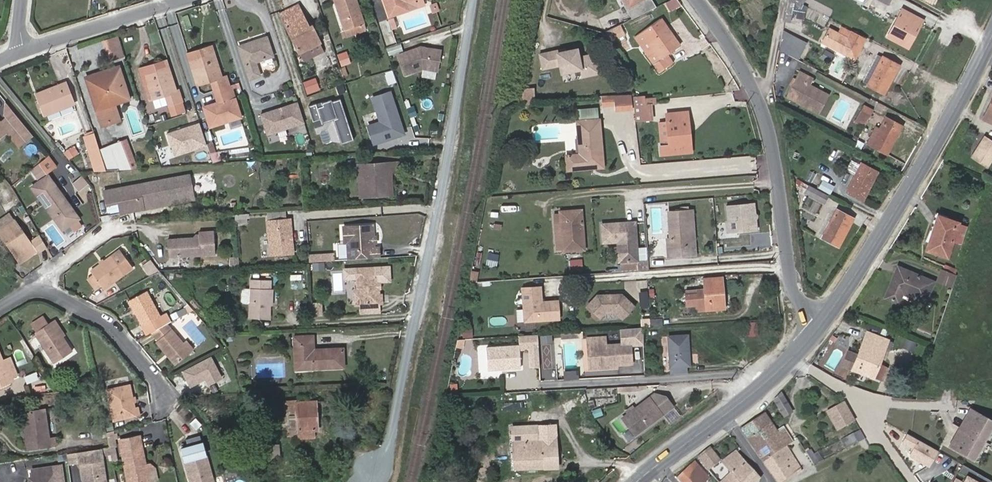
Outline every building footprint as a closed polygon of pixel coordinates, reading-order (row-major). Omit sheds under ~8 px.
[(345,30),(365,23),(357,0),(335,0),(345,30)] [(408,9),(405,0),(406,0),(385,0),(390,15),(408,9)] [(422,0),(406,0),(405,0),(408,9),(424,4),(422,0)] [(671,10),(679,6),(676,0),(671,0),(666,3),(671,10)] [(785,21),(791,22),(795,0),(789,0),(785,21)] [(430,4),(432,13),(439,11),(437,3),(430,4)] [(281,14),(300,52),(320,42),(312,25),(309,26),(298,4),(281,14)] [(848,16),(866,26),(870,18),(852,9),(848,16)] [(903,9),(889,36),(909,47),(921,23),(908,16),(910,12),(903,9)] [(923,19),(910,12),(908,16),(921,23),(923,19)] [(397,25),(394,15),(387,18),(390,28),(397,25)] [(201,34),(211,30),(206,16),(196,20),(201,34)] [(590,30),(584,18),(573,23),(577,33),(583,30),(584,33),(590,30)] [(661,18),(640,33),(658,58),(654,62),(661,71),(674,62),(668,52),(680,44),(661,18)] [(367,29),(365,23),(345,30),(341,31),(344,38),(367,29)] [(605,44),(596,24),(590,26),(599,47),(605,44)] [(822,42),(855,59),(865,39),(842,27),(839,33),(829,28),(822,42)] [(623,35),(619,28),(608,34),(611,41),(623,35)] [(780,50),(799,59),(807,44),(783,31),(780,50)] [(592,35),(590,32),(582,36),(584,42),(591,39),(589,36),(592,35)] [(636,36),(654,62),(658,58),(640,33),(636,36)] [(122,48),(118,36),(106,40),(110,52),(122,48)] [(267,37),(239,46),(250,78),(260,75),(255,60),(273,55),(267,37)] [(387,48),(389,56),(403,51),(401,44),(387,48)] [(190,60),(198,85),(211,80),(218,102),(235,96),(232,86),(229,87),(225,75),(222,76),(212,46),(203,49),(205,55),(190,60)] [(421,47),(398,55),(405,74),(422,68),(437,70),(440,50),(421,47)] [(190,60),(205,55),(203,49),(187,54),(190,60)] [(829,63),(834,55),(825,50),(821,58),(829,63)] [(341,67),(352,63),(347,51),(337,55),(341,67)] [(882,57),(868,84),(885,93),(899,66),(882,57)] [(150,100),(155,98),(146,71),(168,64),(166,60),(140,69),(150,100)] [(177,91),(168,64),(146,71),(155,98),(166,94),(172,114),(185,109),(182,99),(184,99),(181,90),(177,91)] [(87,79),(89,85),(122,75),(120,69),(87,79)] [(788,97),(818,112),(828,95),(808,84),(811,78),(801,73),(788,97)] [(129,99),(122,75),(89,85),(102,126),(111,123),(106,106),(115,103),(129,99)] [(316,77),(303,82),(307,95),(321,91),(316,77)] [(36,93),(45,115),(74,104),(66,82),(36,93)] [(535,89),(525,88),(523,104),(534,105),(535,89)] [(633,96),(617,97),(618,103),(618,107),(634,106),(633,96)] [(652,103),(640,104),(639,96),(633,96),(636,121),(653,120),(652,103)] [(648,98),(639,96),(640,104),(652,103),(655,103),(655,97),(648,98)] [(617,97),(603,98),(603,106),(608,106),(608,103),(618,103),(617,97)] [(373,100),(367,101),(371,126),(378,124),(376,114),(382,113),(380,106),(375,107),(373,100)] [(983,119),(991,123),(991,100),(983,119)] [(7,132),(9,134),(15,129),(25,142),(33,136),(5,102),(3,115),(5,117),(0,121),(0,137),(7,132)] [(121,120),(115,103),(106,106),(111,123),(121,120)] [(299,103),(260,112),(265,135),(304,126),(299,103)] [(874,109),(864,104),(857,117),(867,122),(874,109)] [(407,109),(411,117),(418,114),(413,105),(407,109)] [(689,119),(681,120),(680,112),(667,113),(667,121),(669,146),(691,144),(689,119)] [(864,127),(867,122),(857,117),(855,121),(864,127)] [(886,118),(871,145),(887,153),(901,126),(886,118)] [(600,120),(577,122),(580,154),(567,155),(568,170),(605,167),(600,120)] [(661,146),(669,146),(667,121),(658,122),(661,146)] [(174,155),(206,144),(199,122),(167,133),(174,155)] [(340,131),(343,140),(354,136),(352,127),(340,131)] [(25,142),(15,129),(9,134),(19,147),(25,142)] [(100,151),(95,134),(87,137),(97,170),(106,170),(100,151)] [(858,144),(864,147),(869,137),(863,134),(858,144)] [(991,163),(991,138),(982,134),(971,158),(990,166),(991,163)] [(131,157),(124,141),(120,143),(127,159),(131,157)] [(216,151),(212,141),(207,143),(210,153),(216,151)] [(127,159),(120,143),(100,151),(106,170),(119,169),(117,163),(127,159)] [(67,154),(71,159),(76,154),(72,150),(67,154)] [(222,160),(218,150),(216,151),(210,153),(213,163),(222,160)] [(48,156),(39,163),(48,173),(56,166),(48,156)] [(136,168),(131,157),(127,159),(117,163),(119,169),(136,168)] [(398,161),(364,164),(366,196),(393,194),(391,170),(399,170),(398,161)] [(861,163),(847,191),(863,199),(877,171),(861,163)] [(364,164),(358,164),(360,196),(366,196),(364,164)] [(804,179),(831,193),(835,185),(809,171),(804,179)] [(218,184),(218,172),(192,174),(194,185),(218,184)] [(120,213),(164,204),(163,201),(195,195),(194,185),(192,174),(105,191),(107,204),(118,203),(120,213)] [(31,187),(63,230),(70,225),(78,219),(80,218),(48,175),(31,187)] [(72,184),(79,192),(89,184),(82,176),(72,184)] [(805,192),(824,202),(828,195),(809,185),(805,192)] [(195,199),(195,195),(163,201),(164,204),(195,199)] [(724,203),(727,232),(759,229),(756,200),(724,203)] [(837,209),(823,237),(838,245),(853,217),(837,209)] [(267,220),(283,219),(283,210),(266,211),(267,220)] [(562,236),(563,250),(585,248),(582,210),(560,211),(560,216),(556,216),(557,236),(562,236)] [(671,239),(667,239),(669,256),(691,255),(689,210),(669,211),(671,239)] [(234,221),(246,221),(245,212),(234,213),(234,221)] [(927,250),(948,257),(953,240),(958,224),(959,222),(938,215),(927,250)] [(78,219),(70,225),(74,231),(83,225),(78,219)] [(288,219),(283,219),(267,220),(269,254),(290,252),(288,219)] [(39,253),(47,247),(41,236),(31,242),(17,220),(0,232),(0,234),(20,263),(38,251),(39,253)] [(602,245),(617,244),(619,263),(637,261),(633,224),(624,225),(624,227),(619,228),(619,225),(601,227),(602,245)] [(958,224),(953,240),(962,243),(967,227),(958,224)] [(377,251),(372,251),(371,245),(371,240),(371,227),(342,228),(343,244),(346,244),(347,261),(378,260),(377,251)] [(198,237),(194,237),(167,238),(167,256),(214,254),(213,231),(198,232),(198,235),(198,237)] [(55,260),(64,253),(62,251),(53,257),(55,260)] [(308,252),(308,261),(333,261),(333,252),(308,252)] [(489,252),(486,265),(496,268),(500,255),(489,252)] [(125,274),(112,256),(92,271),(94,274),(88,279),(96,290),(102,285),(105,288),(125,274)] [(152,258),(141,264),(146,276),(158,271),(152,258)] [(229,266),(237,266),(236,258),(229,258),(229,266)] [(638,272),(637,265),(620,266),(620,273),(638,272)] [(957,269),(946,265),(944,270),(955,274),(957,269)] [(926,302),(934,281),(898,267),(886,297),(899,302),(903,293),(926,302)] [(375,288),(375,283),(377,283),(376,268),(355,268),(356,290),(353,290),(354,304),(380,303),(380,294),(378,294),(378,288),(375,288)] [(477,282),(479,271),(471,269),(470,280),(477,282)] [(938,280),(953,286),(957,275),(955,274),(944,270),(943,269),(938,280)] [(722,277),(704,279),(705,289),(686,291),(687,304),(700,303),(700,309),(725,308),(722,277)] [(626,280),(628,293),(649,291),(647,278),(626,280)] [(141,280),(118,292),(124,304),(129,301),(143,325),(160,316),(141,280)] [(250,301),(250,318),(269,318),(269,280),(250,280),(250,288),(250,301)] [(517,321),(561,320),(560,298),(543,299),(543,284),(521,285),(522,308),(517,308),(517,321)] [(586,305),(600,319),(610,308),(622,319),(636,304),(619,289),(612,296),(603,287),(586,305)] [(250,301),(250,288),(241,288),(242,301),(250,301)] [(321,316),(320,305),(308,306),(309,316),(321,316)] [(650,326),(663,325),(662,317),(649,318),(650,326)] [(37,336),(55,362),(72,351),(63,336),(53,321),(49,324),(44,318),(33,325),(37,332),(31,336),(33,339),(37,336)] [(55,320),(53,321),(63,336),(65,335),(55,320)] [(756,321),(747,321),(747,335),(757,334),(756,321)] [(187,340),(184,343),(167,324),(152,332),(159,340),(157,343),(175,364),(190,351),(192,353),(195,351),(193,348),(194,348),(187,340)] [(462,337),(473,337),(473,326),(462,326),(462,337)] [(878,364),(888,340),(868,332),(853,368),(873,377),(878,364)] [(687,335),(667,336),(670,372),(686,372),(686,365),(690,365),(687,335)] [(313,336),(294,336),(296,369),(344,366),(343,348),(314,349),(313,336)] [(614,364),(629,362),(628,343),(604,344),(603,336),(585,337),(586,346),(591,346),(592,365),(605,364),(607,363),(612,363),(613,363),(614,364)] [(905,345),(915,348),(918,340),(908,337),(905,345)] [(485,347),(486,369),(518,367),(517,345),(485,347)] [(587,367),(615,366),(614,364),(613,363),(612,363),(607,363),(605,364),(592,365),(591,346),(586,346),(587,367)] [(9,376),(10,380),(18,377),(11,360),(4,362),(0,353),(0,380),(9,376)] [(206,383),(220,379),(214,357),(182,366),(188,386),(205,381),(206,383)] [(878,364),(873,377),(881,380),(886,367),(878,364)] [(564,379),(579,379),(579,369),(563,370),(564,379)] [(10,380),(9,376),(0,380),(0,386),(11,382),(10,380)] [(223,380),(215,382),(217,392),(221,391),(221,388),(224,388),(223,380)] [(449,383),(450,392),(458,391),(457,383),(449,383)] [(130,385),(108,390),(114,420),(140,415),(138,407),(135,407),(130,385)] [(783,416),(788,413),(787,411),(790,409),(781,394),(774,402),(783,416)] [(623,417),(635,433),(663,413),(650,397),(623,417)] [(285,410),(290,410),(291,435),(300,435),(300,437),(313,436),(313,429),(317,429),(316,400),(296,401),(296,400),(285,400),(285,410)] [(826,410),(836,430),(856,421),(846,400),(826,410)] [(595,417),(603,415),(601,407),(593,409),(595,417)] [(28,412),(31,430),(26,430),(29,448),(58,443),(56,436),(50,436),(46,409),(28,412)] [(991,431),(991,423),(973,412),(950,449),(972,463),(991,431)] [(786,447),(778,434),(764,413),(742,429),(764,462),(786,447)] [(108,436),(107,431),(105,422),(91,425),(94,439),(108,436)] [(513,426),(515,469),(558,467),(555,425),(513,426)] [(108,436),(109,443),(115,442),(116,442),(114,430),(107,431),(108,436)] [(785,430),(778,434),(786,447),(793,442),(785,430)] [(846,437),(851,446),(865,439),(860,430),(846,437)] [(120,440),(128,481),(143,481),(149,481),(149,480),(157,478),(155,467),(149,468),(146,469),(145,465),(140,436),(120,440)] [(118,460),(115,442),(109,443),(110,447),(113,461),(118,460)] [(193,481),(212,481),(200,444),(183,449),(193,481)] [(280,457),(280,444),(261,444),(261,458),(263,458),(278,457),(280,457)] [(801,468),(786,447),(764,462),(779,481),(782,481),(801,468)] [(79,462),(103,459),(101,448),(78,451),(79,462)] [(709,470),(720,461),(711,449),(710,449),(698,458),(709,470)] [(814,465),(819,462),(811,450),(806,452),(814,465)] [(737,453),(728,459),(724,462),(732,472),(741,481),(758,481),(760,480),(737,453)] [(278,457),(263,458),(263,466),(279,465),(278,457)] [(711,479),(694,461),(677,478),(680,481),(708,481),(711,479)] [(33,476),(34,481),(65,481),(63,466),(32,470),(33,476)] [(963,468),(958,475),(967,480),(965,481),(986,481),(963,468)] [(732,472),(721,481),(741,481),(732,472)]
